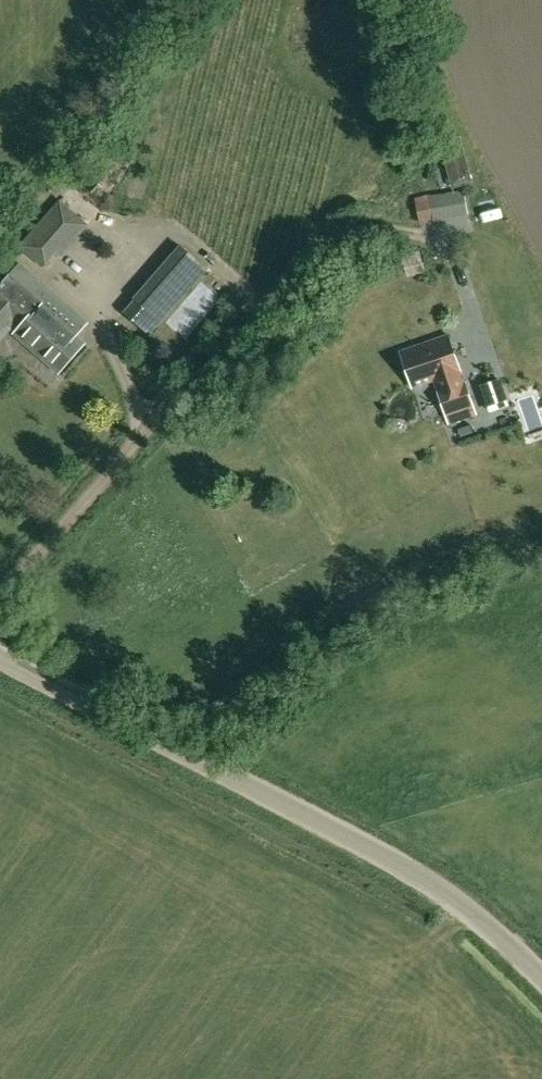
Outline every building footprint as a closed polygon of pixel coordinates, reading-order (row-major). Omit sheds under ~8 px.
[(95,180),(88,188),(96,195),(103,187),(95,180)] [(466,188),(370,205),(374,222),(406,216),(407,226),(469,214),(466,188)] [(15,252),(43,276),(88,224),(61,200),(15,252)] [(408,277),(426,271),(420,250),(403,255),(408,277)] [(149,306),(171,325),(219,270),(197,251),(149,306)] [(19,322),(48,290),(19,264),(0,286),(0,332),(13,317),(19,322)] [(54,365),(60,370),(83,344),(74,336),(86,323),(48,290),(19,322),(22,325),(16,331),(40,352),(40,353),(40,356),(51,365),(54,365)] [(462,371),(449,335),(402,351),(414,387),(435,380),(450,424),(477,414),(466,383),(465,383),(461,371),(462,371)] [(482,385),(491,412),(509,406),(500,380),(482,385)]
